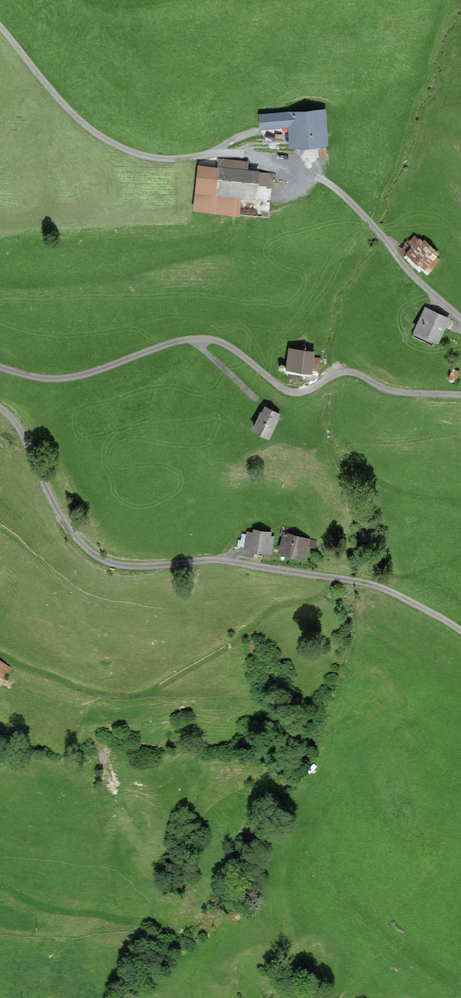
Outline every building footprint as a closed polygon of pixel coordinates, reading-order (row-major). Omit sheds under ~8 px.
[(322,113),(263,117),(264,127),(291,125),(292,144),(324,142),(322,113)] [(212,168),(190,165),(184,212),(233,218),(235,200),(264,203),(268,178),(243,175),(244,164),(212,161),(212,168)] [(418,239),(404,255),(428,275),(442,259),(418,239)] [(447,320),(427,310),(416,331),(437,341),(447,320)] [(315,352),(288,349),(285,370),(312,374),(315,352)] [(266,407),(251,433),(267,441),(281,415),(266,407)] [(274,533),(249,528),(244,550),(269,555),(274,533)] [(309,539),(284,533),(279,554),(304,561),(309,539)] [(0,665),(0,684),(2,685),(11,671),(0,665)]
